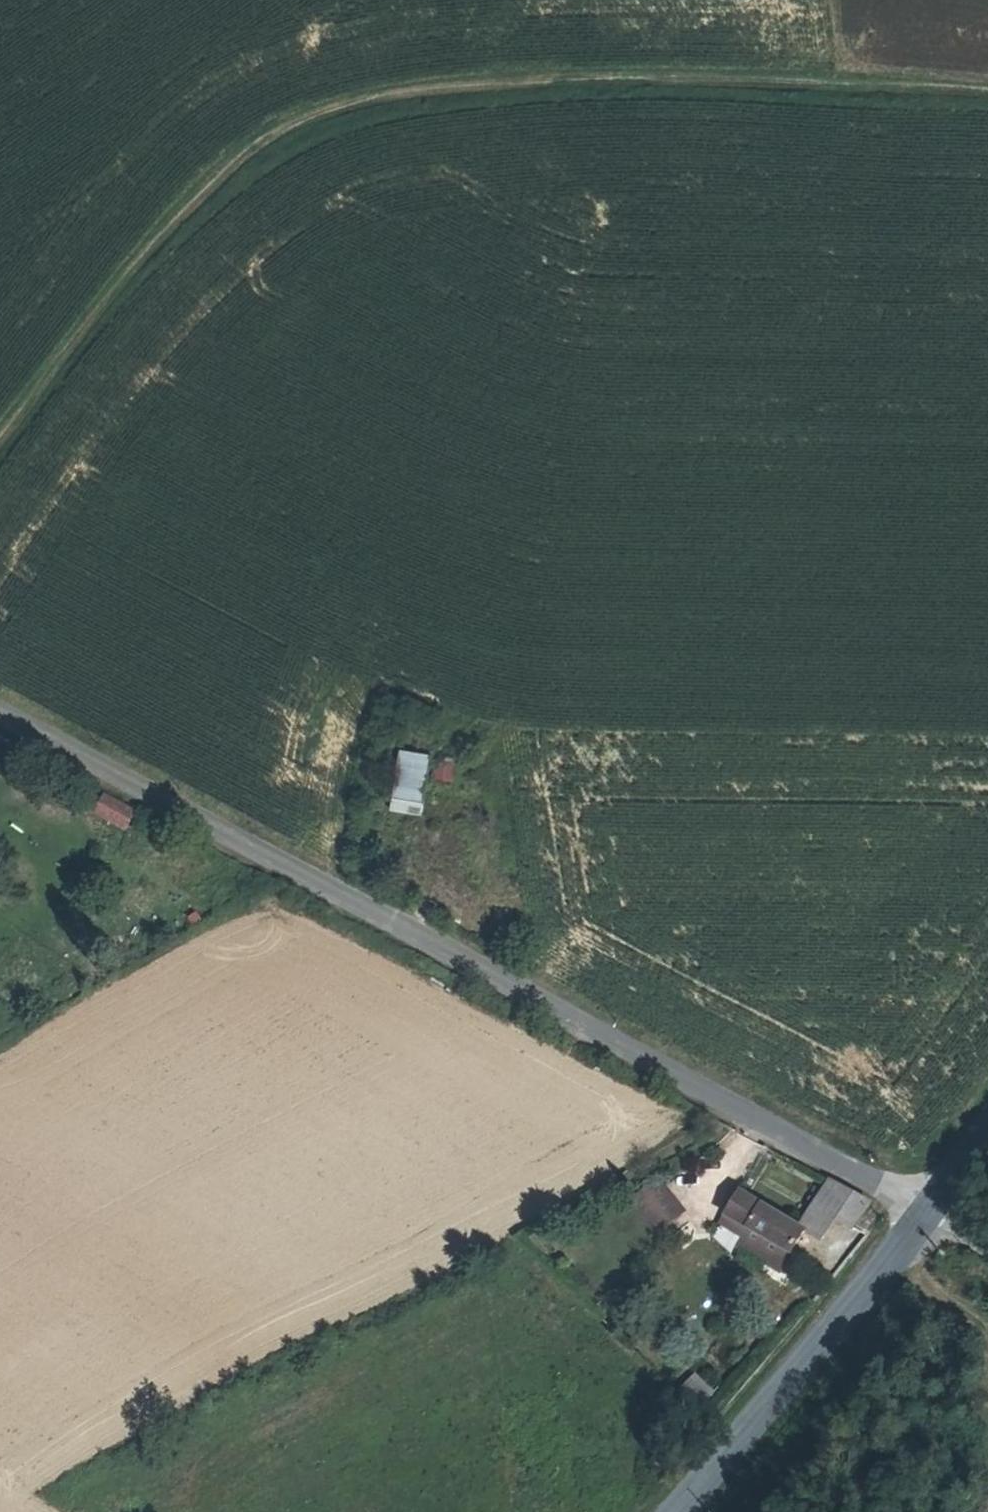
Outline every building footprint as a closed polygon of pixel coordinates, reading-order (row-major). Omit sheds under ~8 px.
[(398,747),(387,808),(418,814),(429,753),(398,747)] [(453,780),(452,755),(434,755),(434,780),(453,780)] [(88,815),(123,830),(133,807),(98,792),(88,815)] [(871,1207),(829,1184),(813,1212),(837,1226),(849,1233),(871,1207)] [(675,1213),(654,1185),(630,1203),(651,1231),(675,1213)] [(795,1256),(808,1234),(801,1231),(742,1195),(728,1217),(795,1256)] [(825,1246),(837,1226),(813,1212),(801,1231),(808,1234),(825,1246)] [(676,1392),(699,1408),(713,1388),(689,1372),(676,1392)]
